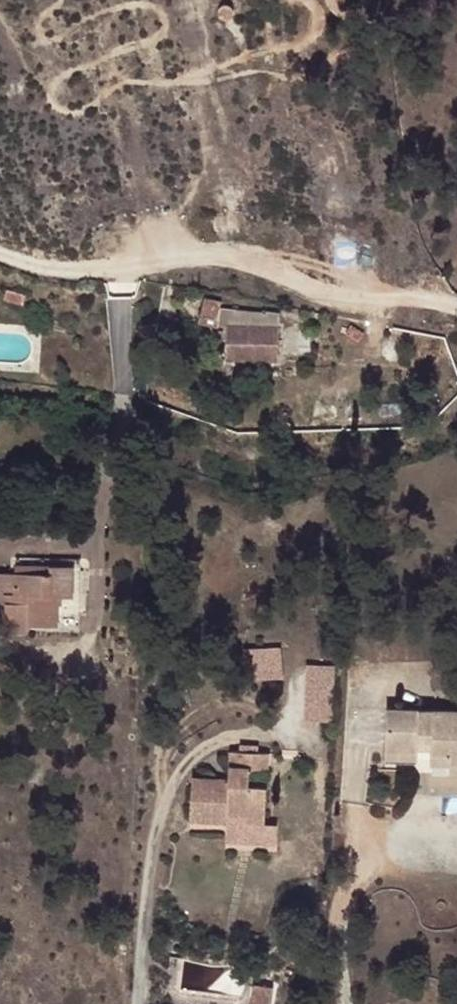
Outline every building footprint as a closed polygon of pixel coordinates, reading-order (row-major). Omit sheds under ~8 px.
[(226,2),(226,7),(229,12),(232,13),(236,14),(240,13),(243,8),(243,2),(242,0),(228,0),(226,2)] [(201,312),(221,318),(227,305),(228,299),(208,291),(201,312)] [(231,322),(231,324),(264,332),(269,315),(227,305),(221,318),(219,320),(231,322)] [(272,361),(283,319),(269,315),(264,332),(231,324),(224,348),(272,361)] [(17,545),(17,556),(52,559),(52,547),(17,545)] [(17,556),(0,555),(0,587),(5,588),(4,626),(26,627),(27,618),(59,620),(60,583),(73,583),(76,548),(52,547),(52,559),(17,556)] [(252,645),(253,678),(286,676),(284,643),(252,645)] [(307,662),(306,718),(334,718),(334,662),(307,662)] [(387,713),(386,754),(418,756),(419,744),(428,743),(427,759),(444,761),(444,768),(456,768),(456,715),(387,713)] [(271,758),(235,756),(233,783),(196,780),(194,825),(233,827),(233,817),(248,817),(247,827),(269,830),(270,791),(253,789),(254,773),(270,772),(271,758)] [(249,1003),(271,1003),(273,987),(252,985),(249,1003)]
